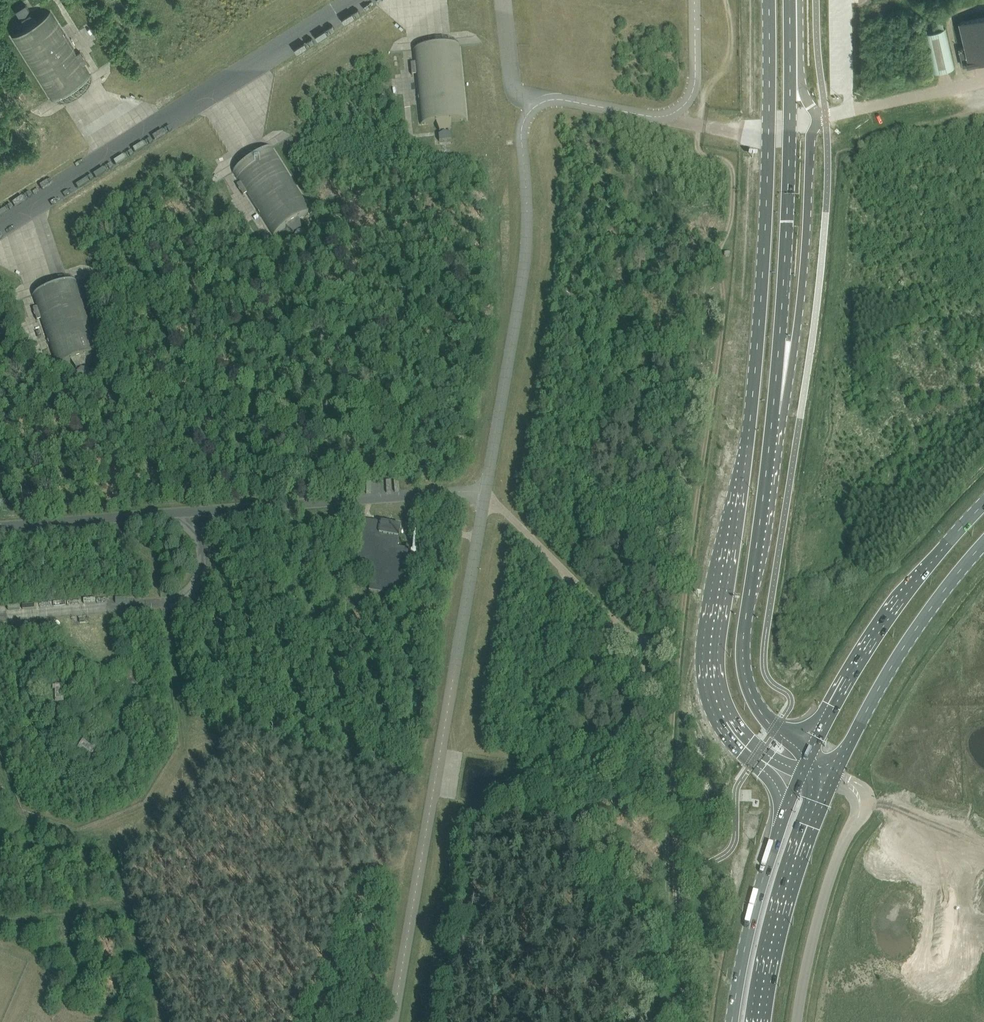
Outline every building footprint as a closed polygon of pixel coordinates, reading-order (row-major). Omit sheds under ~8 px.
[(24,27),(11,35),(51,99),(90,75),(83,63),(87,61),(80,51),(77,53),(50,11),(37,19),(33,15),(26,4),(16,10),(23,22),(24,27)] [(946,28),(943,28),(941,16),(935,17),(938,30),(922,33),(931,72),(954,67),(946,28)] [(963,65),(973,63),(973,62),(969,63),(967,64),(966,62),(972,60),(983,58),(983,16),(959,22),(965,47),(959,48),(963,65)] [(459,45),(413,49),(414,63),(410,63),(412,75),(415,75),(420,125),(421,124),(436,123),(438,128),(439,141),(451,140),(450,127),(451,121),(466,120),(459,45)] [(299,219),(312,211),(272,147),(233,171),(240,183),(236,185),(243,195),(246,193),(273,236),(286,227),(290,231),(297,242),(307,236),(300,224),(299,219)] [(253,239),(257,245),(263,242),(259,236),(253,239)] [(71,361),(74,366),(78,379),(90,375),(86,362),(85,357),(100,352),(76,280),(32,295),(36,307),(33,309),(37,320),(40,319),(56,366),(71,361)] [(363,520),(355,567),(372,570),(369,591),(400,596),(408,549),(397,547),(401,526),(363,520)] [(215,595),(208,590),(205,594),(211,600),(215,595)] [(201,598),(197,603),(204,609),(208,605),(201,598)] [(89,624),(88,615),(72,617),(73,625),(89,624)] [(39,628),(38,619),(22,620),(23,629),(39,628)] [(62,697),(61,695),(61,685),(53,685),(53,690),(55,690),(55,701),(64,701),(64,697),(62,697)] [(97,747),(94,745),(92,747),(83,740),(78,747),(81,750),(83,748),(92,755),(97,747)]
